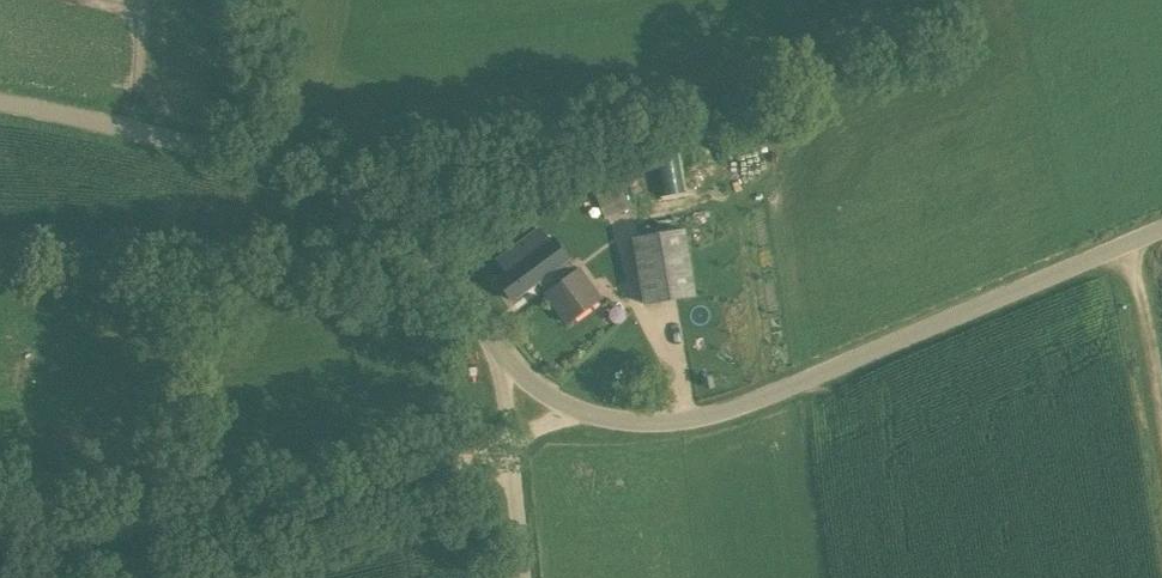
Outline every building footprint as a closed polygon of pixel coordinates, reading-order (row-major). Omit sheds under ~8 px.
[(659,193),(683,188),(677,150),(652,155),(659,193)] [(632,236),(643,304),(696,296),(685,228),(632,236)] [(557,264),(537,236),(521,247),(527,257),(496,278),(512,301),(539,283),(546,292),(545,293),(567,323),(601,297),(579,268),(576,270),(567,257),(557,264)]
